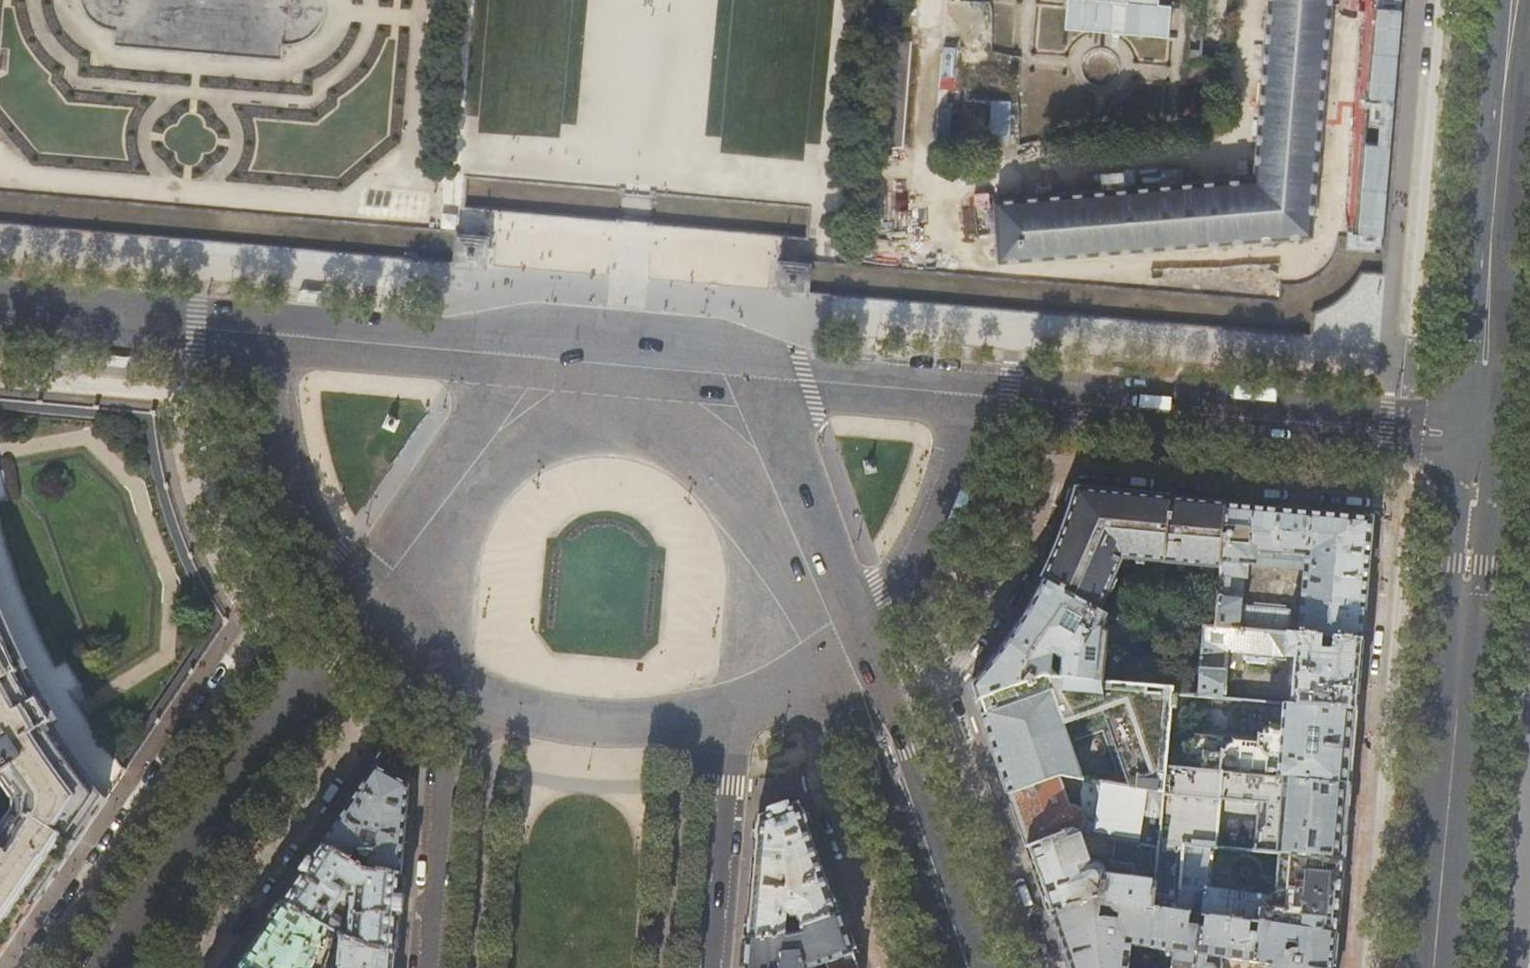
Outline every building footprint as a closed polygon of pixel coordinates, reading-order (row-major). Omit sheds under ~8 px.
[(1002,263),(1311,233),(1331,0),(1268,0),(1256,172),(995,200),(1002,263)] [(1381,253),(1399,0),(1371,0),(1361,143),(1356,143),(1348,250),(1381,253)] [(453,266),(486,268),(489,235),(482,235),(457,233),(454,259),(453,266)] [(792,294),(808,296),(808,293),(809,290),(811,263),(783,260),(778,260),(775,293),(792,294)] [(1221,567),(1226,504),(1196,502),(1077,491),(1076,497),(1066,526),(1063,536),(1056,554),(1043,581),(1097,611),(1123,559),(1221,567)] [(1273,509),(1226,504),(1221,567),(1216,626),(1287,633),(1290,609),(1241,605),(1243,579),(1246,579),(1248,565),(1304,569),(1299,634),(1322,636),(1333,637),(1362,640),(1368,575),(1372,518),(1273,509)] [(1062,658),(1060,679),(1123,684),(1126,651),(1106,640),(1106,633),(1100,630),(1107,616),(1097,611),(1043,581),(1035,596),(1024,616),(1023,615),(1008,637),(1004,643),(986,667),(986,668),(970,686),(976,702),(1042,677),(1050,678),(1053,653),(1062,658)] [(61,741),(50,724),(55,721),(42,698),(23,664),(12,639),(0,610),(0,783),(13,801),(11,811),(0,828),(0,955),(49,883),(105,800),(90,781),(76,762),(61,741)] [(1286,655),(1295,656),(1291,704),(1356,710),(1359,675),(1362,640),(1333,637),(1331,650),(1321,649),(1322,636),(1299,634),(1287,633),(1216,626),(1204,626),(1198,695),(1226,698),(1228,671),(1232,671),(1232,667),(1234,667),(1240,661),(1265,663),(1267,662),(1274,661),(1276,659),(1276,658),(1286,659),(1286,655)] [(1060,679),(1050,678),(1042,677),(976,702),(982,720),(1000,770),(1008,794),(1062,776),(1083,779),(1070,740),(1105,742),(1111,749),(1117,750),(1116,758),(1115,758),(1113,783),(1164,792),(1166,768),(1168,746),(1173,689),(1123,684),(1060,679)] [(1353,748),(1356,710),(1291,704),(1280,703),(1279,722),(1258,720),(1258,724),(1242,723),(1240,736),(1194,733),(1194,737),(1191,737),(1190,738),(1188,741),(1184,741),(1184,747),(1168,746),(1166,768),(1350,783),(1353,748)] [(411,767),(379,749),(335,814),(341,818),(345,812),(376,766),(389,773),(409,785),(411,767)] [(405,832),(409,785),(389,773),(376,766),(345,812),(341,818),(322,847),(367,870),(401,874),(405,832)] [(1350,783),(1166,768),(1164,792),(1159,846),(1154,908),(1178,911),(1184,845),(1214,848),(1216,848),(1221,799),(1260,802),(1256,851),(1281,854),(1343,859),(1346,829),(1350,783)] [(1159,846),(1164,792),(1113,783),(1083,779),(1062,776),(1008,794),(1012,804),(1021,832),(1027,848),(1073,833),(1159,846)] [(820,858),(800,802),(758,817),(754,873),(748,939),(774,935),(786,931),(787,921),(798,917),(801,926),(839,913),(820,858)] [(1154,908),(1159,846),(1073,833),(1027,848),(1038,880),(1050,912),(1097,900),(1154,908)] [(1178,911),(1337,934),(1340,897),(1343,859),(1281,854),(1277,892),(1270,898),(1211,889),(1214,848),(1184,845),(1178,911)] [(322,847),(304,872),(283,903),(326,926),(335,931),(366,946),(394,953),(399,897),(401,874),(367,870),(322,847)] [(1178,911),(1154,908),(1097,900),(1050,912),(1058,937),(1069,967),(1128,967),(1132,945),(1174,950),(1171,967),(1220,967),(1221,957),(1271,964),(1270,967),(1334,967),(1334,963),(1337,934),(1178,911)] [(309,967),(312,966),(326,926),(283,903),(262,935),(239,967),(309,967)] [(801,926),(786,931),(774,935),(748,939),(746,960),(746,967),(811,967),(821,965),(822,967),(859,967),(849,942),(839,913),(801,926)] [(394,953),(366,946),(335,931),(329,947),(340,949),(339,967),(393,967),(394,953)]
